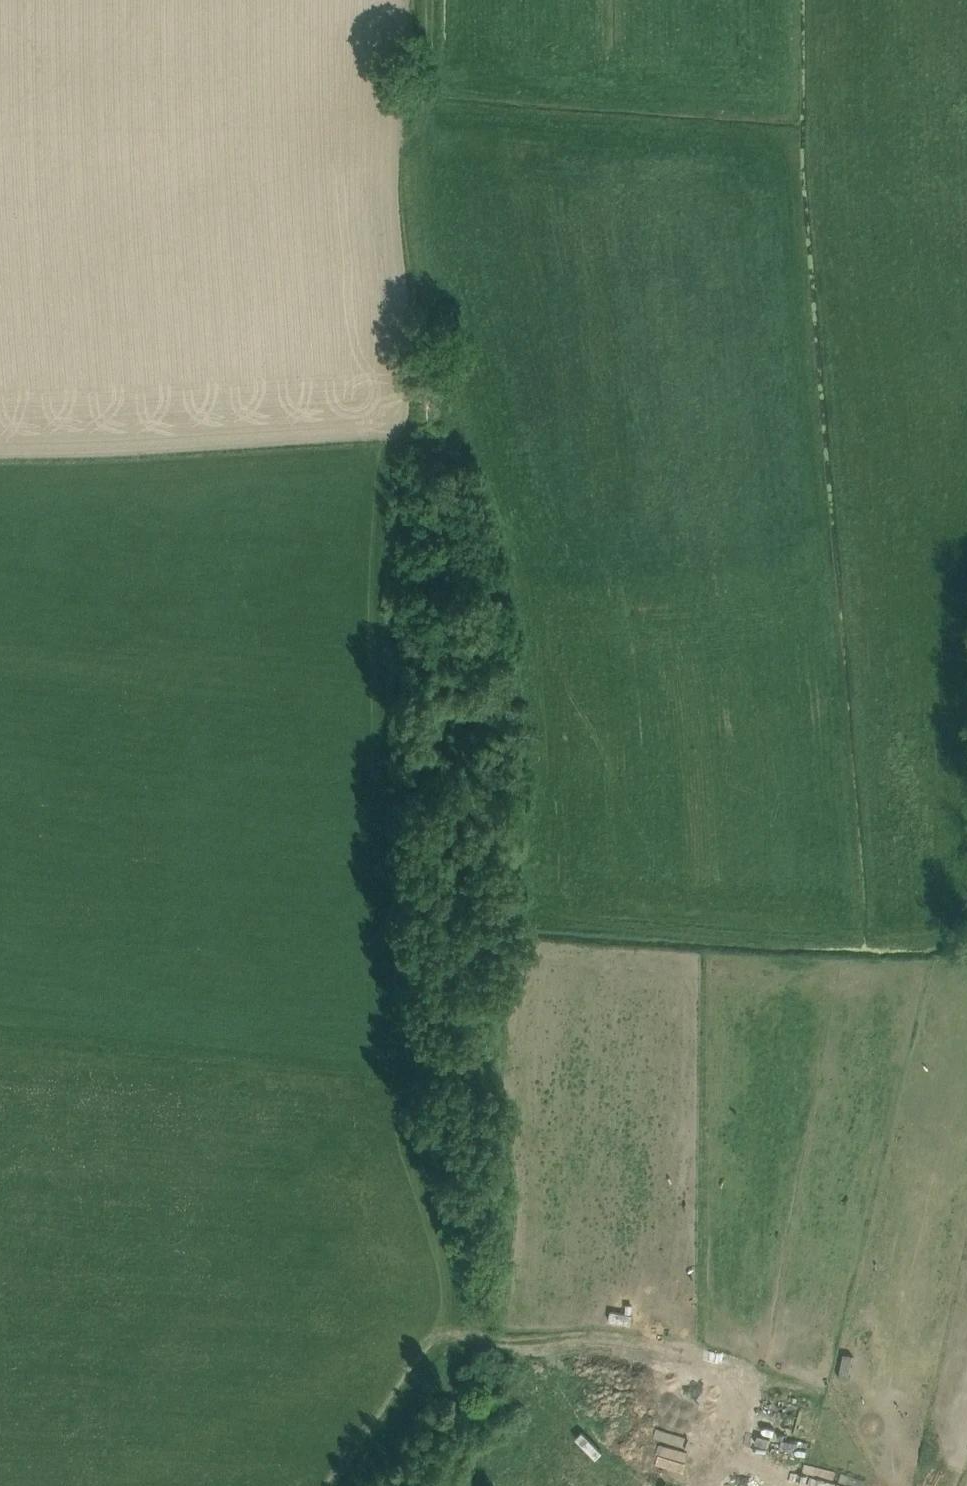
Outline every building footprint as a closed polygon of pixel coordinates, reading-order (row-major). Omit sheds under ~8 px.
[(570,1457),(568,1466),(599,1472),(601,1463),(570,1457)]
